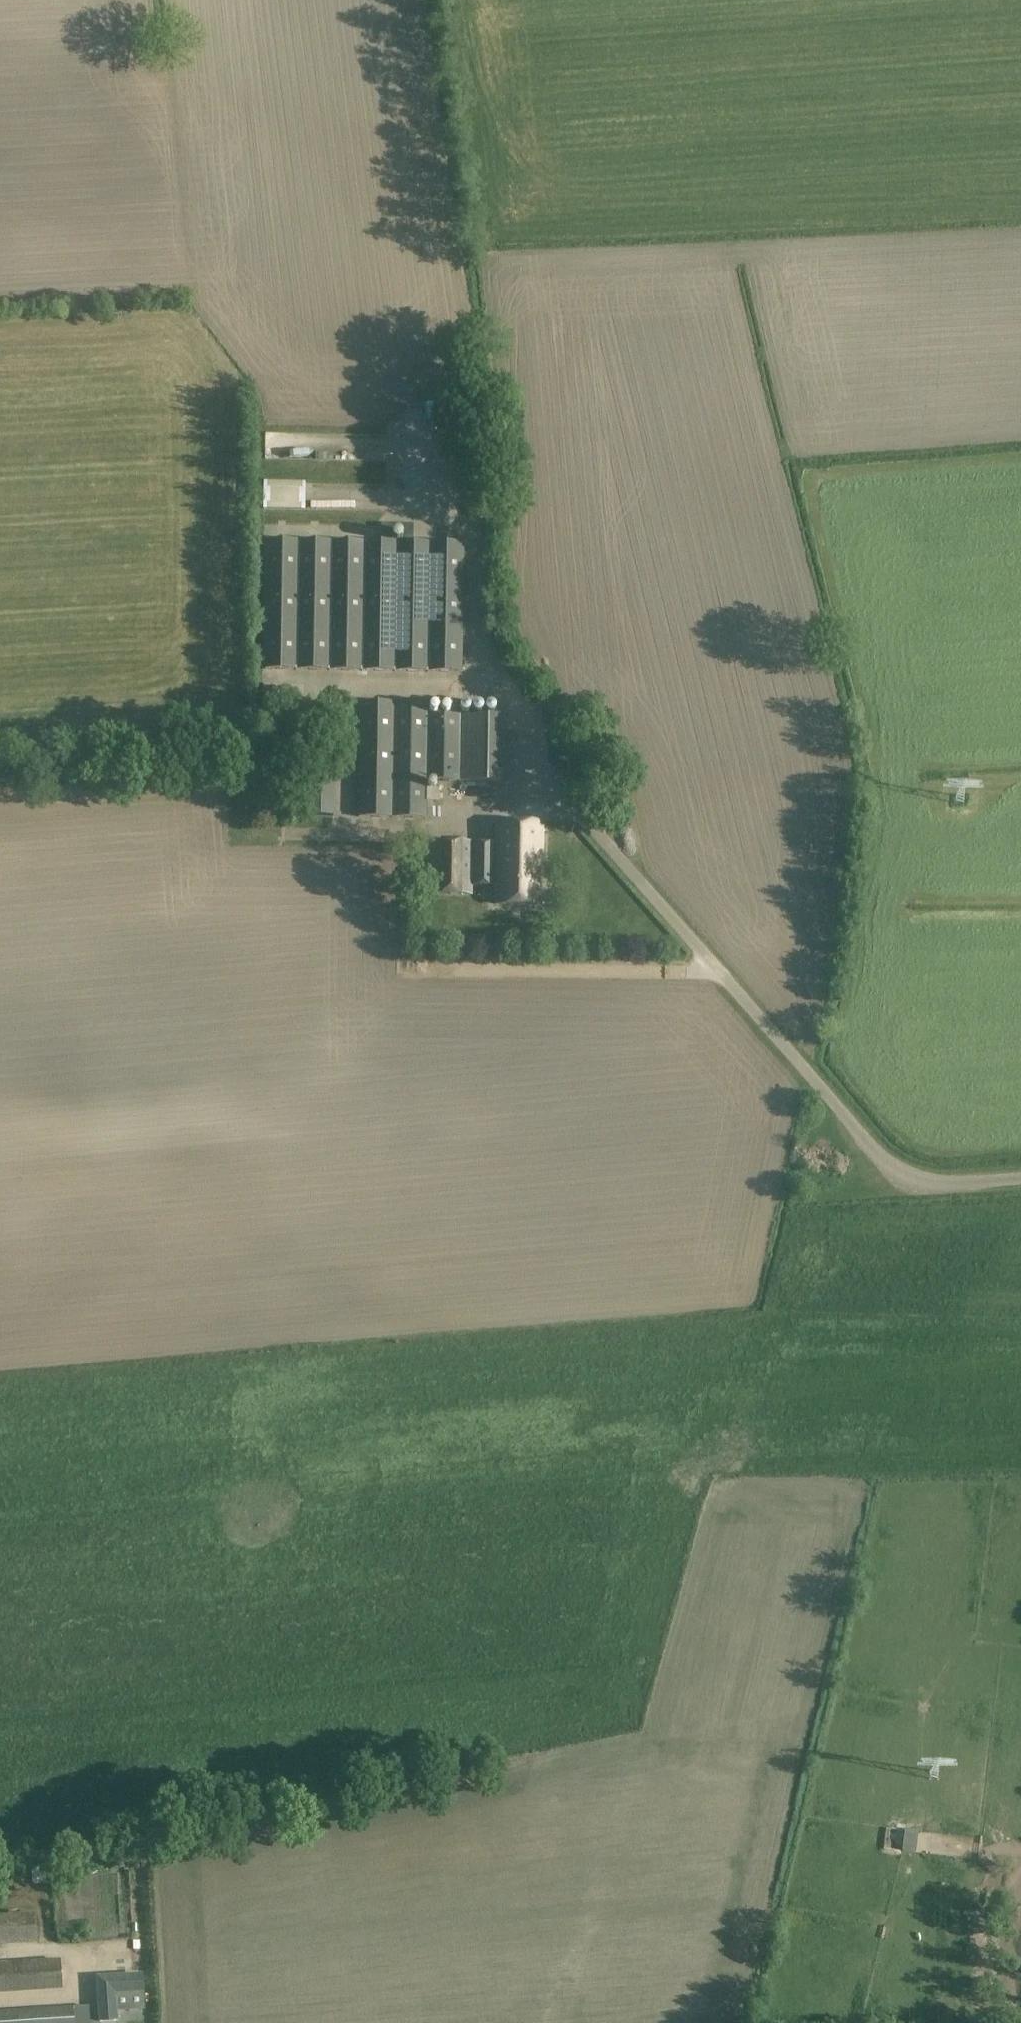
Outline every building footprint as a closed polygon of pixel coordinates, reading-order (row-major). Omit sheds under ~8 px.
[(462,543),(264,543),(264,670),(462,670),(462,543)] [(428,781),(456,782),(458,717),(429,717),(430,703),(361,701),(358,818),(391,818),(427,819),(428,781)] [(497,824),(495,903),(541,905),(543,825),(497,824)] [(430,894),(459,895),(474,895),(473,842),(431,843),(430,894)] [(0,1914),(0,1944),(37,1941),(35,1911),(0,1914)] [(0,1962),(0,1992),(62,1987),(61,1958),(0,1962)] [(115,1969),(141,1967),(140,1958),(115,1960),(115,1969)] [(142,1975),(97,1977),(99,2020),(117,2019),(117,2011),(116,1992),(143,1991),(142,1975)] [(74,2006),(0,2010),(0,2022),(75,2022),(74,2006)]
